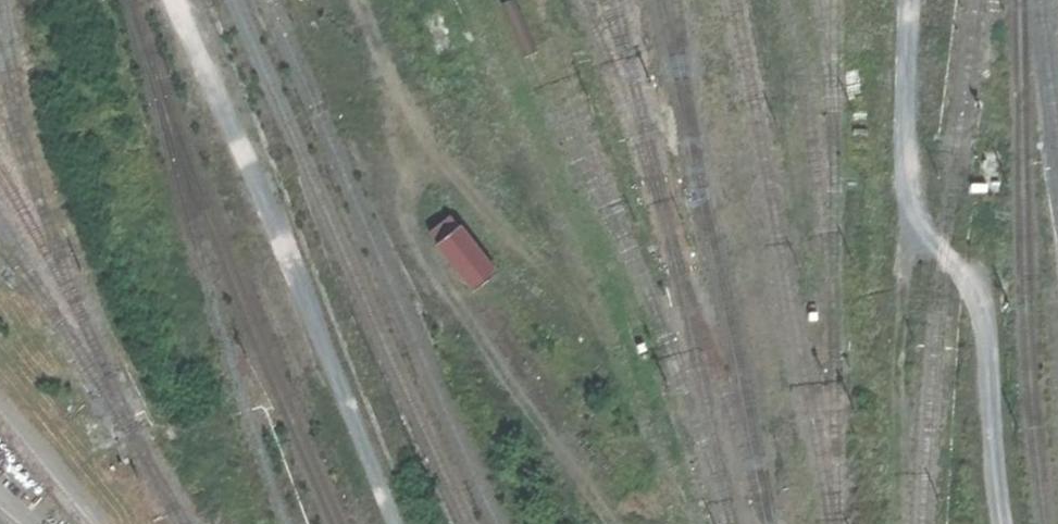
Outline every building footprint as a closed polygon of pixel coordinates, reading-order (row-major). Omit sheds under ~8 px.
[(436,244),(469,288),(495,268),(461,225),(436,244)]
